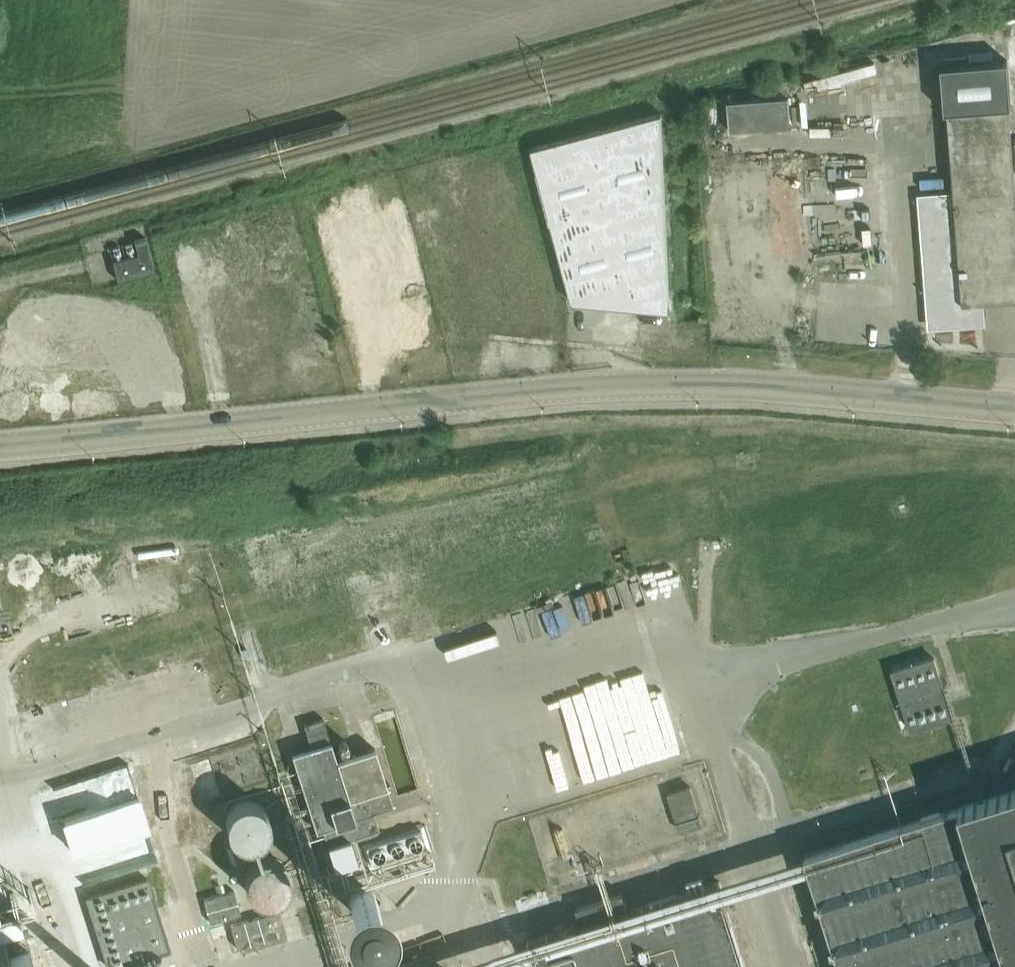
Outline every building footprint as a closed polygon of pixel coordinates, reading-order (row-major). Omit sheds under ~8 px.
[(1007,60),(940,65),(944,111),(946,110),(954,213),(948,213),(948,207),(921,208),(922,225),(923,225),(928,289),(935,289),(936,304),(933,304),(935,325),(939,324),(939,323),(978,320),(977,302),(1014,299),(1014,189),(1008,105),(1011,105),(1007,60)] [(789,128),(787,98),(727,103),(729,132),(789,128)] [(659,112),(530,146),(532,154),(570,299),(572,299),(572,300),(670,310),(659,112)] [(146,237),(134,240),(138,254),(112,260),(117,280),(154,270),(146,237)] [(114,385),(91,390),(94,401),(116,396),(114,385)] [(933,656),(892,669),(910,729),(952,716),(933,656)] [(128,684),(147,679),(144,670),(125,675),(128,684)] [(322,827),(335,867),(357,860),(350,837),(379,828),(373,811),(393,805),(375,747),(336,760),(323,717),(304,724),(311,747),(292,753),(316,830),(322,827)] [(690,785),(668,792),(679,829),(701,823),(690,785)] [(840,966),(1014,966),(1014,788),(804,853),(840,966)] [(243,793),(238,833),(284,838),(289,799),(243,793)] [(306,881),(287,855),(261,874),(281,900),(306,881)] [(147,878),(87,897),(109,966),(170,948),(147,878)] [(536,966),(746,966),(719,880),(627,909),(622,892),(576,907),(581,922),(569,927),(528,940),(536,966)] [(360,902),(381,911),(389,892),(369,883),(360,902)] [(17,911),(0,916),(0,966),(35,966),(17,911)] [(60,940),(36,947),(42,966),(68,966),(60,940)]
